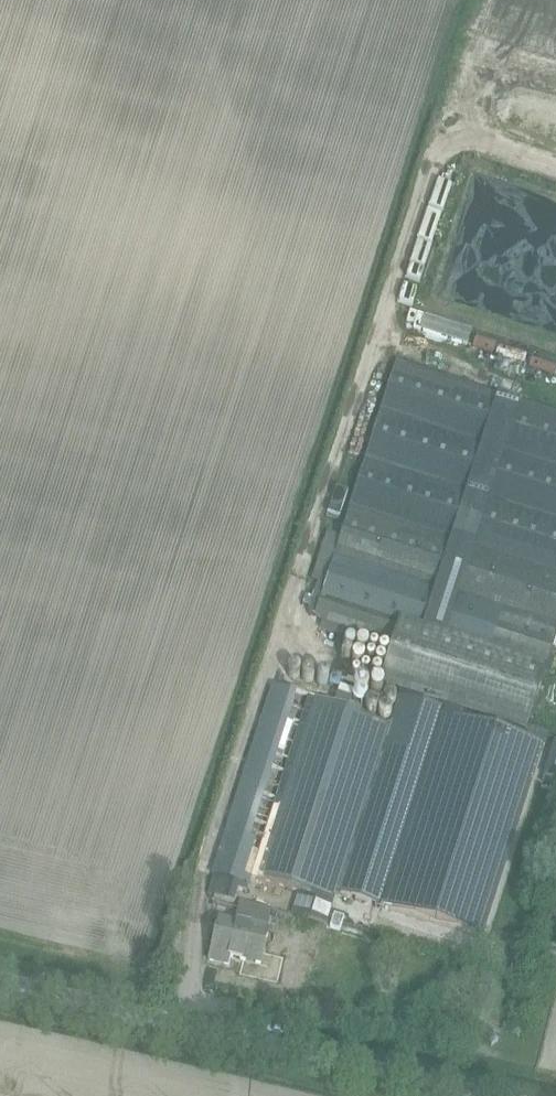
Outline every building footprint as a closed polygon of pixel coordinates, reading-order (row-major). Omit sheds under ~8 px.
[(518,335),(515,345),(543,351),(545,342),(518,335)] [(212,874),(249,885),(251,877),(307,895),(333,903),(334,902),(331,901),(334,892),(481,939),(546,735),(527,729),(555,637),(555,415),(430,374),(395,363),(350,507),(335,554),(320,601),(398,626),(381,682),(403,689),(392,725),(357,714),(358,712),(351,710),(270,685),(212,874)] [(209,960),(228,965),(230,958),(260,965),(268,932),(219,921),(209,960)]
